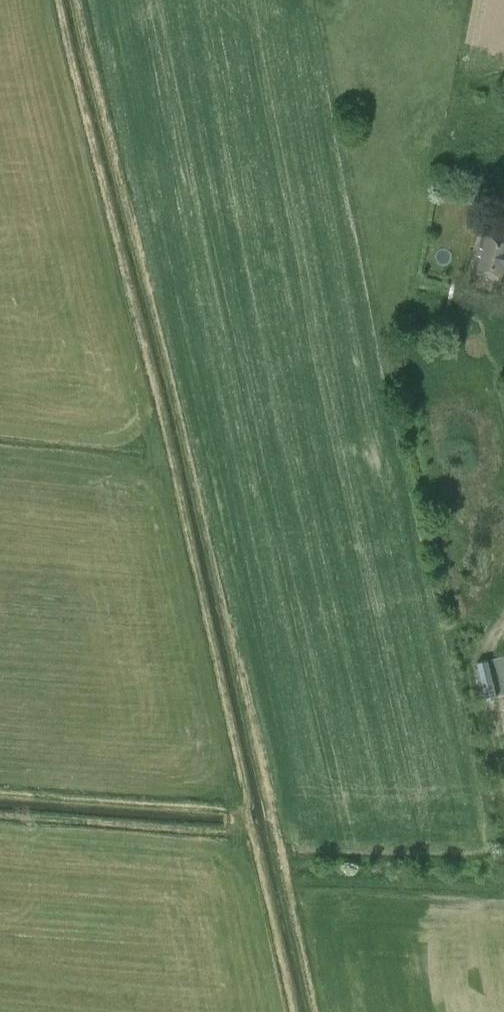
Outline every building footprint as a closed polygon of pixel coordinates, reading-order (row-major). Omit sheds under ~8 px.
[(473,270),(501,277),(503,278),(503,235),(483,230),(473,270)]
